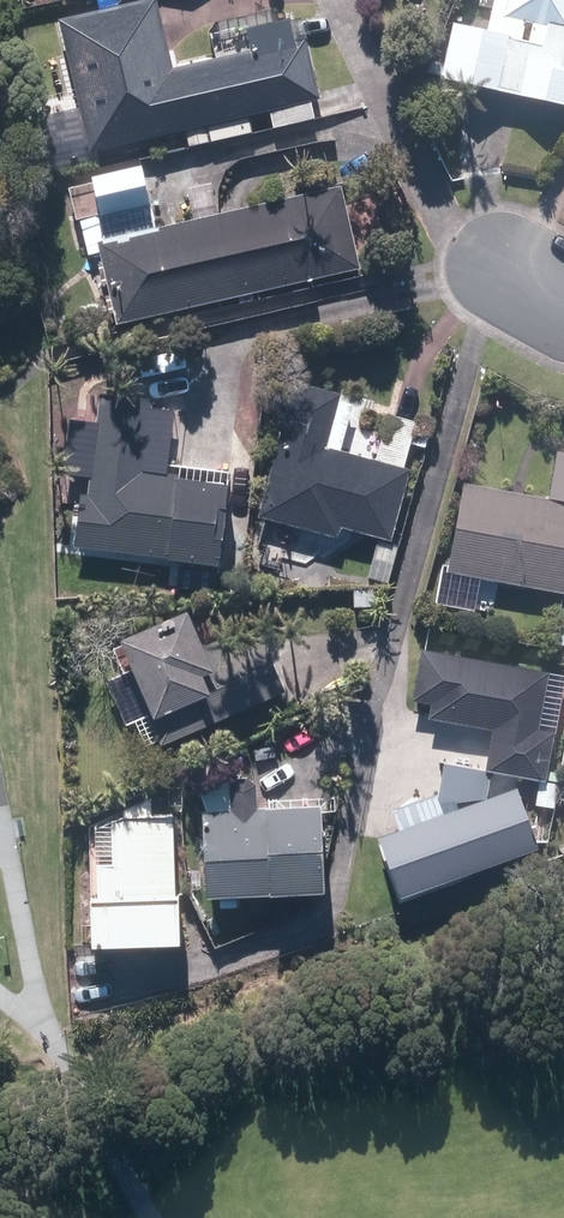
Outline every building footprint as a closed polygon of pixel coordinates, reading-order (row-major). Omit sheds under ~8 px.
[(246,54),(166,73),(149,0),(143,0),(53,21),(83,153),(262,112),(267,130),(308,120),(304,102),(313,100),(299,39),(287,43),(282,21),(241,31),(246,54)] [(563,109),(563,107),(563,0),(488,0),(481,33),(445,25),(432,80),(563,109)] [(203,127),(182,132),(186,147),(207,143),(203,127)] [(94,216),(100,242),(91,243),(110,326),(232,298),(212,215),(148,230),(134,167),(85,179),(86,183),(60,190),(67,222),(94,216)] [(212,215),(232,298),(354,269),(335,187),(212,215)] [(287,377),(251,511),(331,532),(334,523),(384,536),(403,466),(334,447),(346,401),(330,397),(333,389),(287,377)] [(157,468),(165,408),(143,406),(145,397),(93,390),(80,491),(74,491),(66,553),(93,556),(94,546),(161,555),(161,550),(204,556),(214,476),(157,468)] [(542,493),(563,497),(563,450),(551,448),(542,493)] [(442,573),(563,595),(563,504),(457,483),(442,573)] [(376,542),(371,560),(386,564),(391,546),(376,542)] [(197,571),(178,572),(178,588),(197,587),(197,571)] [(175,606),(107,635),(153,743),(277,690),(254,637),(217,653),(212,639),(193,647),(175,606)] [(495,719),(487,764),(552,775),(561,721),(546,719),(555,665),(422,643),(415,686),(441,690),(438,710),(495,719)] [(221,780),(222,804),(194,805),(197,886),(310,882),(307,801),(249,803),(249,779),(240,771),(229,771),(221,780)] [(517,775),(381,826),(404,886),(540,834),(517,775)] [(90,832),(92,900),(81,900),(81,945),(170,943),(167,820),(106,821),(106,832),(90,832)]
